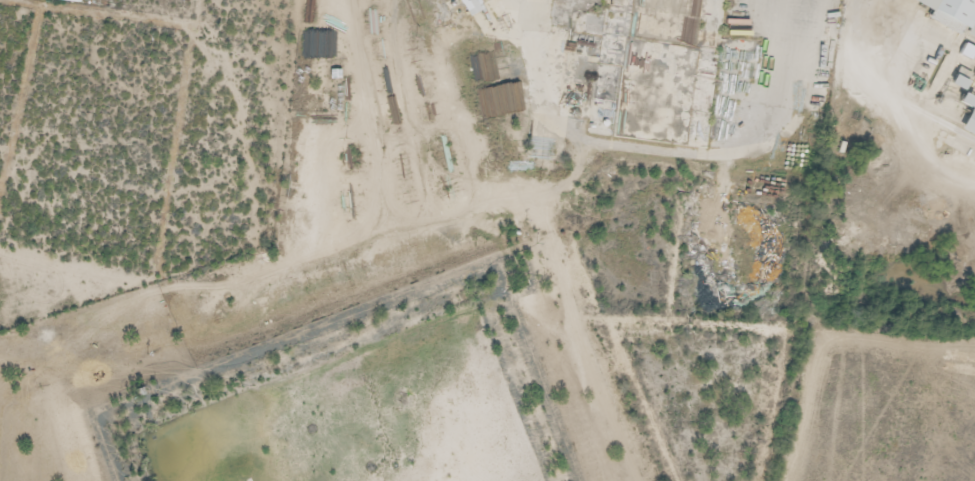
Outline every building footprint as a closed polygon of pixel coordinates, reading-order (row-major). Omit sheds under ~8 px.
[(930,6),(932,27),(974,46),(974,0),(915,0),(930,6)] [(964,129),(974,135),(974,109),(964,129)]
